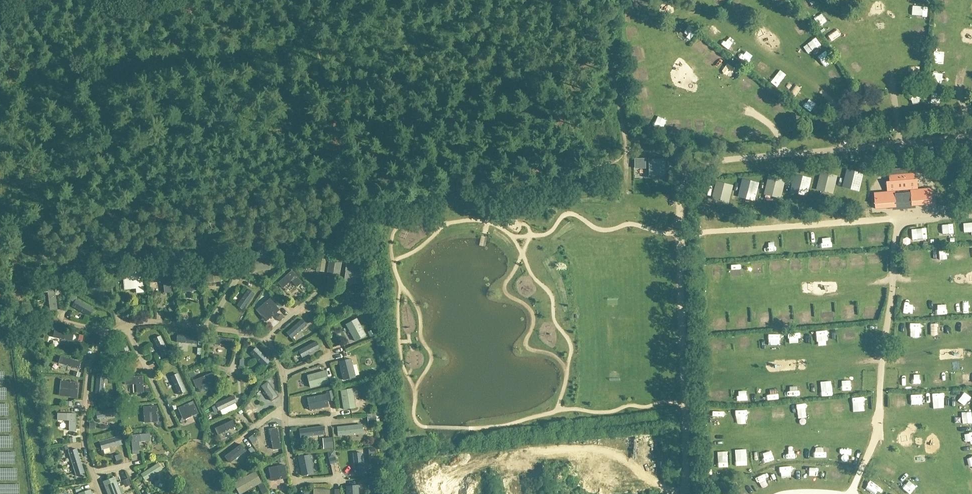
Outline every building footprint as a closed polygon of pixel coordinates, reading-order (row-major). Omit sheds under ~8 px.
[(732,9),(744,15),(748,6),(736,0),(732,9)] [(954,8),(954,0),(945,0),(945,8),(954,8)] [(923,22),(933,22),(933,11),(923,11),(923,22)] [(643,25),(644,15),(629,15),(629,25),(643,25)] [(820,16),(816,19),(823,29),(827,27),(820,16)] [(802,27),(806,40),(815,36),(811,24),(802,27)] [(827,35),(830,43),(843,38),(839,29),(827,35)] [(709,36),(719,43),(723,37),(714,30),(709,36)] [(631,40),(640,40),(640,31),(631,31),(631,40)] [(925,42),(925,38),(930,37),(930,33),(916,34),(916,43),(925,42)] [(735,48),(740,42),(734,37),(728,43),(735,48)] [(955,48),(955,37),(940,37),(939,47),(955,48)] [(706,57),(713,49),(704,41),(696,49),(706,57)] [(822,42),(812,45),(815,54),(825,50),(822,42)] [(728,43),(724,47),(731,54),(735,50),(728,43)] [(850,47),(844,51),(849,59),(855,55),(850,47)] [(634,60),(646,59),(645,49),(633,51),(634,60)] [(914,61),(928,61),(928,51),(915,51),(914,61)] [(717,52),(709,65),(719,73),(728,59),(717,52)] [(743,58),(750,63),(755,57),(748,52),(743,58)] [(950,66),(950,57),(936,57),(936,66),(950,66)] [(766,79),(772,68),(762,62),(756,73),(766,79)] [(726,77),(733,83),(743,72),(736,66),(726,77)] [(854,71),(856,76),(864,72),(861,67),(854,71)] [(832,75),(837,85),(847,80),(841,70),(832,75)] [(926,79),(926,70),(912,70),(912,79),(926,79)] [(740,88),(750,97),(760,85),(750,76),(740,88)] [(867,92),(871,90),(866,81),(862,84),(867,92)] [(763,106),(773,95),(766,89),(756,100),(763,106)] [(799,104),(805,97),(799,91),(793,98),(799,104)] [(642,103),(654,102),(652,92),(641,94),(642,103)] [(944,107),(945,96),(935,94),(934,106),(944,107)] [(916,96),(910,99),(914,110),(920,108),(916,96)] [(817,97),(806,107),(812,113),(823,103),(817,97)] [(783,101),(776,108),(783,114),(789,106),(783,101)] [(644,113),(646,121),(661,117),(659,109),(644,113)] [(796,130),(804,117),(798,113),(789,126),(796,130)] [(696,136),(705,136),(705,125),(696,125),(696,136)] [(762,143),(761,130),(752,131),(752,143),(762,143)] [(736,144),(746,143),(745,133),(735,134),(736,144)] [(646,170),(646,160),(635,160),(635,170),(646,170)] [(666,161),(649,161),(649,178),(666,178),(666,161)] [(892,211),(898,211),(911,210),(916,209),(916,207),(933,205),(931,188),(918,189),(917,179),(913,179),(913,169),(907,169),(894,170),(889,171),(890,181),(886,181),(887,192),(874,193),(875,210),(892,209),(892,211)] [(862,174),(848,170),(844,184),(859,188),(862,174)] [(836,176),(822,173),(818,186),(833,190),(836,176)] [(810,179),(795,175),(792,189),(806,192),(810,179)] [(784,181),(769,177),(766,191),(780,195),(784,181)] [(758,184),(744,180),(740,193),(755,197),(758,184)] [(732,186),(718,182),(714,196),(729,200),(732,186)] [(966,223),(950,223),(951,234),(966,233),(966,223)] [(877,235),(886,235),(886,224),(877,224),(877,235)] [(931,225),(932,241),(944,240),(943,224),(931,225)] [(842,243),(841,226),(832,227),(833,243),(842,243)] [(852,240),(860,239),(860,226),(852,226),(852,240)] [(813,229),(814,245),(823,245),(822,228),(813,229)] [(924,228),(913,228),(914,239),(924,239),(924,228)] [(795,249),(804,249),(803,230),(794,231),(795,249)] [(785,251),(785,233),(776,233),(776,251),(785,251)] [(756,246),(770,245),(770,234),(756,235),(756,246)] [(739,237),(739,252),(749,251),(748,236),(739,237)] [(718,255),(729,254),(728,238),(717,238),(718,255)] [(965,262),(963,246),(953,248),(955,263),(965,262)] [(916,249),(916,260),(925,260),(925,249),(916,249)] [(870,265),(879,265),(879,251),(870,251),(870,265)] [(858,253),(849,253),(850,268),(859,268),(858,253)] [(326,256),(311,254),(310,260),(318,261),(316,271),(324,272),(326,256)] [(831,254),(832,264),(841,264),(840,254),(831,254)] [(820,267),(819,256),(810,257),(811,267),(820,267)] [(251,260),(253,272),(270,269),(268,257),(251,260)] [(803,269),(803,258),(795,258),(794,269),(803,269)] [(775,260),(776,275),(786,275),(785,259),(775,260)] [(334,271),(340,272),(343,262),(337,261),(334,271)] [(205,263),(207,280),(215,279),(215,274),(219,273),(217,262),(205,263)] [(755,278),(764,278),(763,262),(754,263),(755,278)] [(362,266),(346,264),(345,273),(343,283),(359,285),(362,266)] [(713,279),(727,278),(726,266),(713,266),(713,279)] [(136,293),(143,292),(142,271),(123,272),(124,280),(135,279),(136,293)] [(190,279),(192,290),(199,290),(196,271),(180,273),(181,280),(190,279)] [(283,288),(291,281),(296,287),(302,282),(292,271),(278,282),(283,288)] [(152,276),(153,283),(163,282),(164,293),(171,292),(170,274),(152,276)] [(94,285),(105,283),(106,292),(113,291),(111,275),(93,277),(94,285)] [(54,284),(46,286),(39,286),(40,292),(47,292),(50,312),(57,311),(54,284)] [(237,304),(244,308),(255,292),(248,288),(237,304)] [(77,298),(72,305),(89,315),(93,308),(77,298)] [(261,316),(267,311),(272,317),(279,311),(269,299),(256,310),(261,316)] [(945,302),(937,302),(937,312),(945,312),(945,302)] [(854,318),(854,303),(845,303),(845,319),(854,318)] [(909,313),(921,313),(922,305),(910,304),(909,313)] [(834,305),(824,306),(824,321),(834,321),(834,305)] [(877,316),(877,307),(864,307),(865,316),(877,316)] [(787,324),(787,317),(791,316),(791,310),(780,311),(781,325),(787,324)] [(771,327),(771,312),(761,312),(761,327),(771,327)] [(287,331),(291,337),(307,324),(303,319),(287,331)] [(366,336),(357,319),(346,325),(355,341),(366,336)] [(749,319),(740,320),(740,330),(749,330),(749,319)] [(728,321),(715,322),(716,333),(729,332),(728,321)] [(945,344),(952,344),(951,321),(944,321),(945,344)] [(930,344),(929,337),(934,337),(934,323),(922,324),(923,344),(930,344)] [(863,350),(862,329),(852,330),(853,351),(863,350)] [(905,345),(905,341),(910,341),(910,329),(898,329),(898,345),(905,345)] [(55,330),(54,337),(72,341),(74,333),(55,330)] [(812,334),(813,353),(824,352),(823,333),(812,334)] [(179,334),(178,342),(198,344),(199,336),(179,334)] [(154,339),(163,356),(170,352),(162,335),(154,339)] [(212,337),(211,344),(233,347),(233,339),(212,337)] [(793,337),(794,354),(804,353),(803,337),(793,337)] [(124,338),(117,341),(125,359),(133,356),(124,338)] [(764,339),(754,339),(755,360),(762,360),(761,355),(765,355),(764,339)] [(299,349),(302,356),(321,347),(317,340),(299,349)] [(745,345),(733,347),(735,358),(747,356),(745,345)] [(711,363),(719,363),(718,346),(710,346),(711,363)] [(254,348),(248,354),(262,368),(268,363),(254,348)] [(61,354),(59,361),(79,367),(81,360),(61,354)] [(339,362),(343,380),(355,377),(351,359),(339,362)] [(947,363),(936,364),(937,382),(948,382),(947,363)] [(926,364),(915,365),(915,379),(926,378),(926,364)] [(906,366),(894,367),(894,380),(906,380),(906,366)] [(192,378),(196,387),(217,379),(213,370),(192,378)] [(96,392),(104,393),(106,372),(97,371),(96,392)] [(310,388),(328,383),(325,371),(307,376),(310,388)] [(812,373),(813,391),(823,390),(822,372),(812,373)] [(856,372),(856,384),(867,384),(866,372),(856,372)] [(179,373),(172,376),(179,394),(186,391),(179,373)] [(137,393),(144,392),(143,376),(123,377),(124,386),(136,384),(137,393)] [(802,385),(802,377),(793,378),(793,385),(802,385)] [(268,380),(261,385),(272,400),(279,396),(268,380)] [(781,380),(770,381),(771,393),(781,392),(781,380)] [(79,383),(60,381),(60,388),(72,390),(70,398),(77,399),(79,383)] [(761,382),(750,383),(750,397),(761,396),(761,382)] [(171,396),(177,392),(173,385),(167,388),(171,396)] [(340,391),(343,410),(355,408),(352,389),(340,391)] [(935,390),(935,407),(944,407),(944,391),(935,390)] [(737,404),(737,391),(720,391),(720,404),(737,404)] [(894,392),(893,409),(902,409),(903,403),(905,403),(905,392),(894,392)] [(914,392),(914,408),(925,408),(924,392),(914,392)] [(971,400),(971,397),(971,393),(962,394),(963,402),(971,400)] [(234,394),(216,403),(219,410),(238,401),(234,394)] [(326,395),(307,398),(310,410),(328,407),(326,395)] [(854,411),(866,410),(865,395),(853,396),(854,411)] [(834,411),(845,410),(845,398),(833,398),(834,411)] [(826,400),(815,400),(815,416),(826,416),(826,400)] [(198,414),(192,402),(178,408),(182,416),(187,414),(189,418),(198,414)] [(796,420),(805,419),(804,403),(795,404),(796,420)] [(789,405),(779,406),(780,419),(790,417),(789,405)] [(96,410),(98,419),(118,414),(116,406),(96,410)] [(144,423),(153,423),(152,415),(157,415),(156,406),(143,407),(144,423)] [(767,407),(759,408),(760,421),(768,421),(767,407)] [(750,409),(739,410),(740,420),(751,420),(750,409)] [(960,412),(961,422),(971,421),(971,412),(960,412)] [(69,431),(76,431),(76,416),(58,415),(58,423),(69,423),(69,431)] [(710,432),(721,430),(719,415),(708,417),(710,432)] [(214,427),(218,434),(238,426),(235,418),(214,427)] [(338,426),(339,434),(363,432),(362,423),(338,426)] [(301,429),(302,437),(326,434),(325,426),(301,429)] [(278,427),(270,428),(273,448),(281,447),(278,427)] [(971,446),(971,433),(962,434),(964,447),(971,446)] [(100,440),(102,449),(122,444),(119,434),(100,440)] [(150,434),(131,435),(132,451),(140,451),(139,442),(150,441),(150,434)] [(224,456),(230,463),(247,449),(242,442),(224,456)] [(781,463),(791,461),(788,446),(778,448),(781,463)] [(77,473),(84,471),(77,447),(69,449),(77,473)] [(758,465),(769,464),(766,448),(758,449),(759,457),(757,458),(758,465)] [(827,450),(816,450),(816,460),(826,461),(827,450)] [(838,450),(838,462),(848,462),(848,450),(838,450)] [(362,452),(353,453),(356,472),(365,471),(362,452)] [(738,455),(739,468),(748,467),(747,454),(738,455)] [(301,476),(313,473),(310,455),(298,457),(301,476)] [(731,469),(730,457),(721,458),(721,469),(731,469)] [(141,473),(145,479),(162,468),(158,462),(141,473)] [(878,473),(886,479),(893,471),(885,464),(878,473)] [(284,465),(268,468),(271,481),(287,478),(284,465)] [(262,483),(255,471),(234,483),(239,493),(242,493),(257,486),(262,493),(265,493),(268,492),(263,482),(262,483)] [(115,477),(103,482),(108,493),(121,493),(115,477)] [(907,479),(897,489),(901,493),(911,483),(907,479)] [(358,486),(346,487),(346,493),(359,493),(358,486)]
